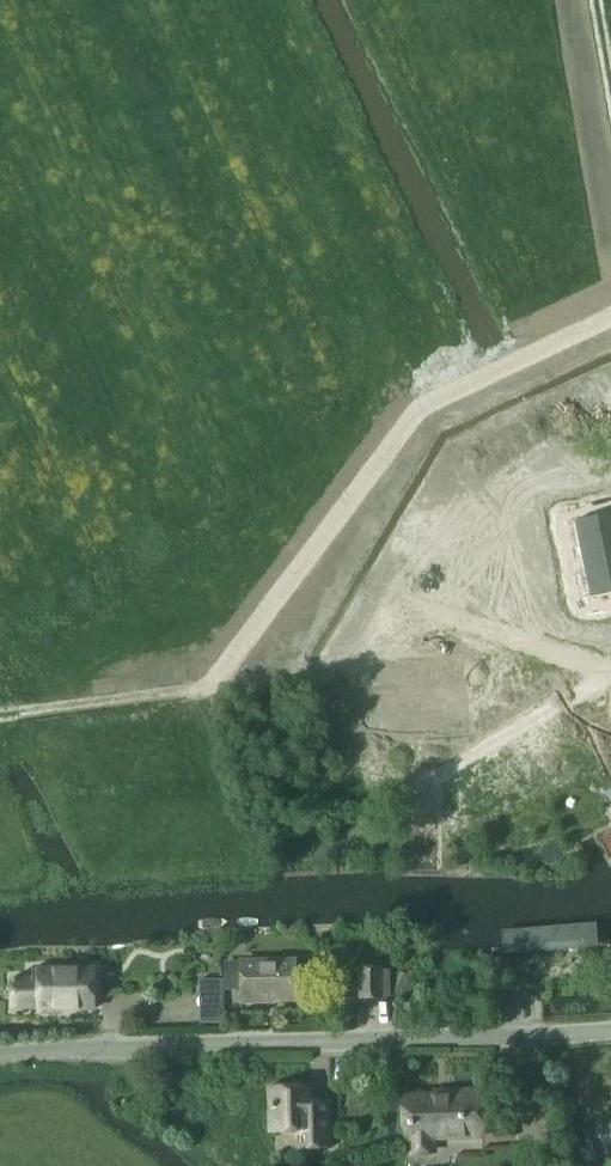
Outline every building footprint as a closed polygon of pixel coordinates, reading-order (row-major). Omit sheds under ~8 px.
[(575,520),(588,596),(610,592),(610,514),(575,520)] [(428,679),(366,684),(369,725),(432,721),(432,732),(471,729),(467,668),(427,671),(428,679)] [(598,840),(609,859),(610,858),(610,833),(598,840)] [(506,957),(598,948),(596,923),(503,932),(506,957)] [(224,962),(225,989),(240,989),(240,1000),(296,999),(295,960),(224,962)] [(359,999),(380,999),(379,968),(359,969),(359,999)] [(32,972),(32,982),(28,982),(13,982),(13,1007),(37,1007),(37,1009),(42,1009),(56,1009),(97,1009),(97,970),(57,971),(32,972)] [(198,980),(199,994),(223,994),(223,979),(198,980)] [(313,1102),(313,1086),(269,1087),(270,1133),(299,1132),(300,1149),(331,1148),(330,1101),(313,1102)] [(435,1155),(435,1136),(482,1135),(481,1092),(449,1093),(449,1096),(407,1098),(408,1137),(411,1137),(411,1156),(435,1155)]
